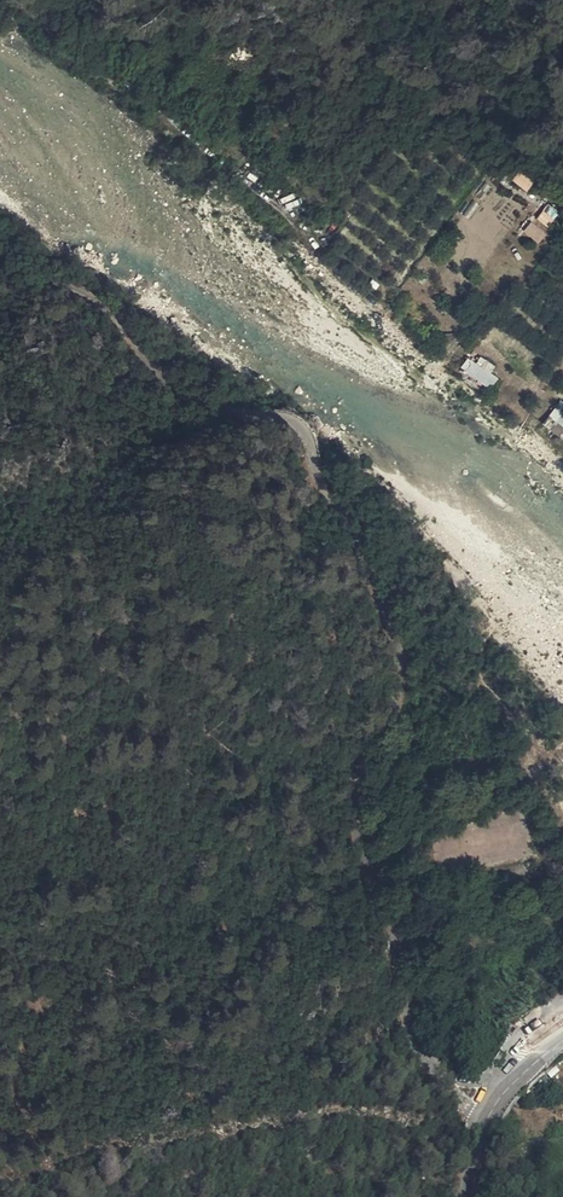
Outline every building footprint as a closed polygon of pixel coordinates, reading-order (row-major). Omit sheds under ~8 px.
[(465,112),(473,115),(477,107),(469,103),(465,112)] [(330,124),(323,138),(335,145),(344,132),(330,124)] [(519,178),(529,164),(523,159),(513,173),(519,178)] [(286,210),(299,205),(294,193),(282,198),(286,210)] [(536,218),(548,227),(558,213),(547,204),(536,218)] [(523,230),(536,244),(545,236),(532,222),(523,230)] [(498,378),(483,365),(481,368),(468,358),(461,367),(488,390),(498,378)] [(549,417),(562,426),(562,416),(553,410),(549,417)]
